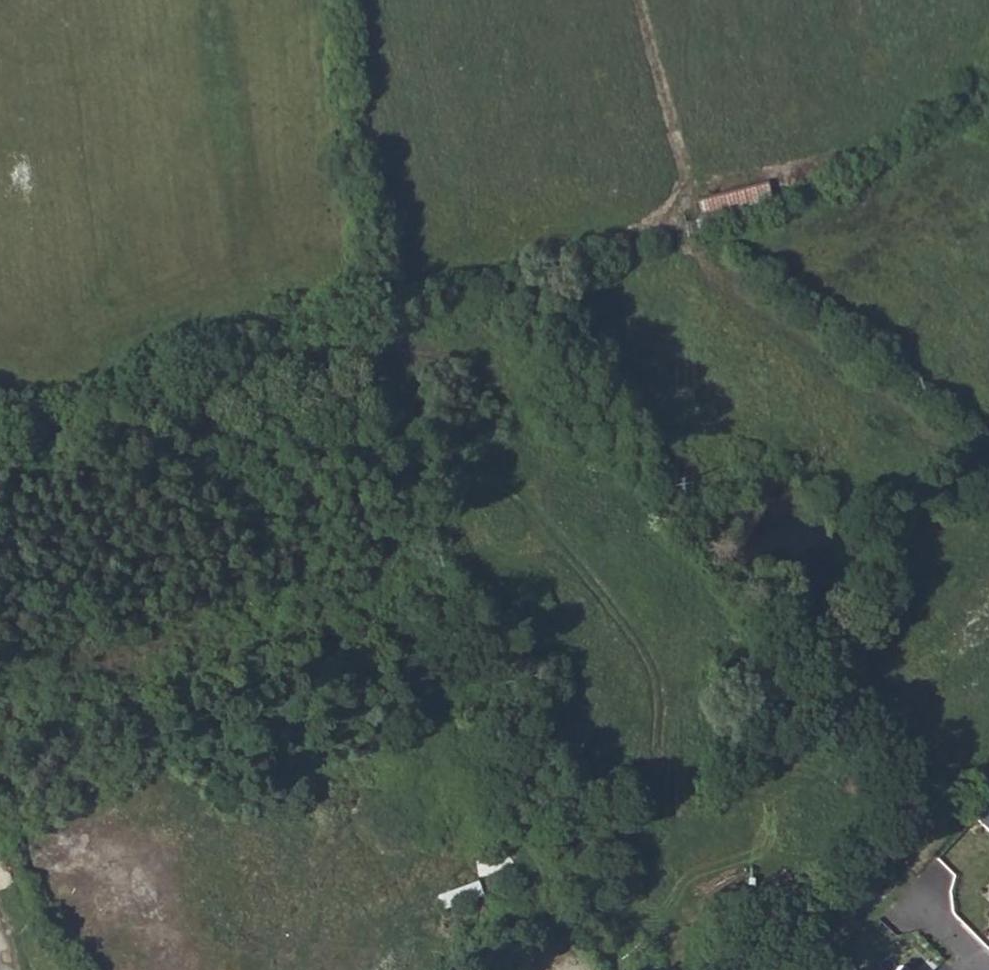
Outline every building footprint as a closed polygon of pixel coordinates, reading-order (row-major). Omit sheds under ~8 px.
[(764,178),(749,183),(757,205),(771,200),(764,178)] [(749,183),(696,201),(703,222),(757,205),(749,183)] [(480,882),(442,891),(445,903),(483,893),(480,882)]
